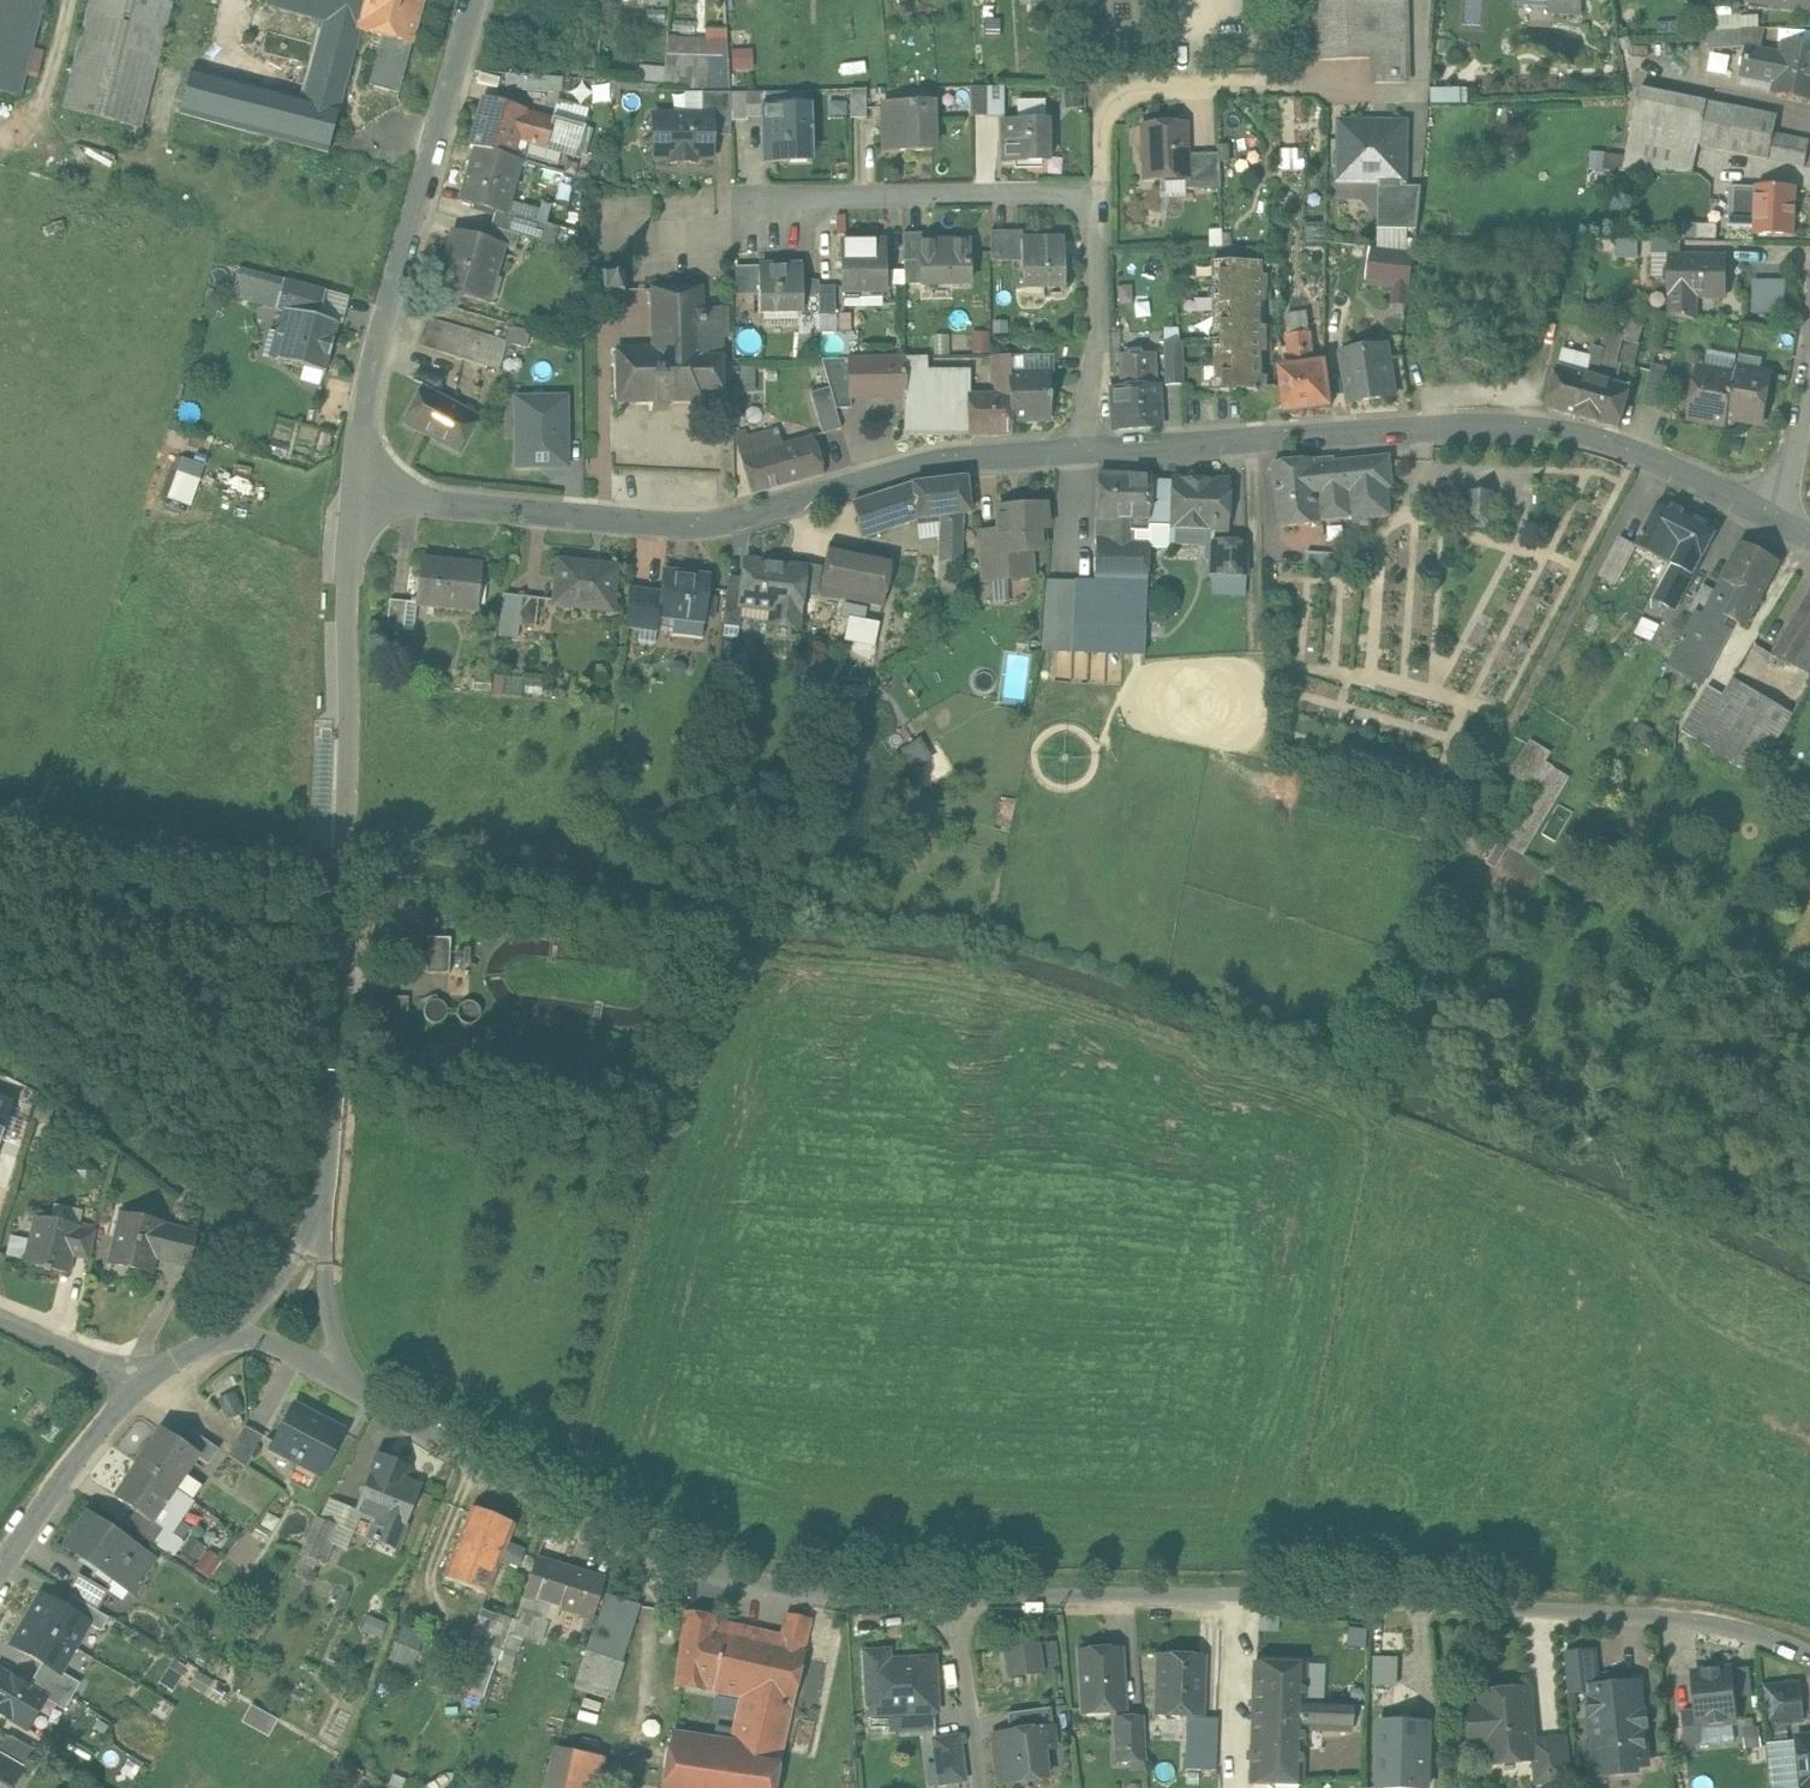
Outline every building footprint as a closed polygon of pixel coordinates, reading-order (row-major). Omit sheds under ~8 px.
[(18,97),(43,0),(0,0),(0,92),(18,97)] [(157,0),(92,0),(65,108),(140,128),(171,4),(157,0)] [(270,7),(323,21),(357,30),(358,30),(365,0),(272,0),(270,7)] [(358,30),(360,31),(385,38),(412,44),(413,45),(424,0),(365,0),(358,30)] [(1317,10),(1318,58),(1375,57),(1376,81),(1409,80),(1407,0),(1316,0),(1317,10)] [(1462,29),(1484,31),(1486,0),(1463,0),(1462,29)] [(1537,1),(1555,2),(1555,8),(1578,10),(1578,0),(1537,0),(1537,1)] [(1809,9),(1809,0),(1762,0),(1809,9)] [(1318,61),(1318,58),(1317,10),(1306,11),(1307,61),(1318,61)] [(323,21),(304,99),(289,95),(278,140),(328,153),(340,109),(339,108),(360,31),(357,30),(323,21)] [(1743,47),(1749,45),(1762,48),(1766,28),(1742,29),(1743,47)] [(1710,49),(1743,47),(1742,29),(1709,31),(1710,49)] [(412,44),(385,38),(372,86),(399,93),(412,44)] [(666,41),(665,56),(710,56),(729,56),(728,40),(666,41)] [(1784,43),(1782,52),(1762,48),(1749,45),(1743,76),(1776,83),(1774,92),(1809,100),(1809,48),(1784,43)] [(732,68),(754,67),(753,47),(731,48),(732,68)] [(664,69),(662,85),(712,90),(710,56),(665,56),(664,69)] [(712,90),(731,93),(729,56),(710,56),(712,90)] [(616,65),(603,63),(601,75),(614,76),(616,65)] [(664,69),(641,67),(639,82),(662,85),(664,69)] [(254,86),(192,70),(181,114),(242,130),(254,86)] [(289,95),(254,86),(242,130),(278,140),(289,95)] [(987,116),(987,87),(970,87),(971,116),(987,116)] [(1004,116),(1004,87),(987,87),(987,116),(1004,116)] [(1706,101),(1640,88),(1623,171),(1693,172),(1699,144),(1698,144),(1706,101)] [(867,118),(866,89),(850,89),(851,118),(867,118)] [(748,92),(731,93),(731,122),(748,121),(748,118),(748,92)] [(765,92),(748,92),(748,118),(765,118),(764,106),(766,106),(765,92)] [(731,93),(702,93),(702,116),(712,116),(712,136),(731,136),(731,122),(731,93)] [(1046,120),(1046,100),(1018,100),(1018,120),(1004,121),(1005,163),(1048,162),(1048,120),(1046,120)] [(524,112),(484,101),(471,146),(478,148),(511,157),(516,138),(526,141),(533,115),(524,113),(524,112)] [(1738,108),(1706,101),(1698,144),(1699,144),(1726,149),(1726,150),(1769,159),(1774,133),(1778,115),(1738,107),(1738,108)] [(932,102),(884,103),(885,151),(933,150),(932,102)] [(766,106),(764,106),(765,118),(766,162),(810,161),(809,105),(766,106)] [(563,146),(545,141),(552,120),(533,115),(526,141),(531,142),(548,148),(545,158),(558,162),(563,146)] [(702,116),(654,117),(654,157),(672,157),(672,162),(694,162),(694,157),(712,157),(712,136),(712,116),(702,116)] [(597,130),(553,118),(552,120),(545,141),(563,146),(591,153),(597,130)] [(1184,123),(1144,125),(1145,146),(1141,150),(1141,159),(1146,163),(1146,180),(1163,180),(1168,175),(1184,174),(1186,174),(1185,155),(1184,123)] [(1405,124),(1342,123),(1341,174),(1361,175),(1361,179),(1380,180),(1380,186),(1404,187),(1404,186),(1405,124)] [(612,134),(597,130),(591,153),(606,158),(612,134)] [(1809,141),(1774,133),(1769,159),(1805,166),(1809,141)] [(548,148),(531,142),(528,153),(545,158),(548,148)] [(511,157),(478,148),(462,201),(497,211),(504,213),(505,212),(519,160),(511,157)] [(1218,154),(1185,155),(1186,174),(1184,174),(1185,189),(1220,187),(1218,154)] [(1404,187),(1380,186),(1379,228),(1418,229),(1422,186),(1404,186),(1404,187)] [(1757,188),(1714,186),(1714,206),(1731,207),(1730,224),(1755,225),(1755,234),(1794,235),(1796,187),(1757,186),(1757,188)] [(559,228),(505,212),(504,213),(497,211),(492,227),(520,235),(554,245),(559,228)] [(520,235),(492,227),(488,241),(504,245),(504,247),(515,250),(520,235)] [(488,241),(454,231),(437,288),(487,303),(504,247),(504,245),(488,241)] [(1023,241),(1023,231),(991,231),(991,261),(1023,261),(1023,241)] [(905,285),(922,285),(921,242),(923,242),(922,233),(904,233),(905,285)] [(1617,238),(1618,256),(1640,255),(1639,237),(1617,238)] [(1064,286),(1064,240),(1023,241),(1023,261),(1023,269),(1023,286),(1064,286)] [(923,242),(921,242),(922,285),(970,284),(969,242),(923,242)] [(886,290),(885,243),(842,243),(842,290),(843,290),(843,302),(881,302),(881,290),(886,290)] [(1280,247),(1267,247),(1267,262),(1281,262),(1280,247)] [(1415,253),(1371,247),(1367,282),(1411,288),(1415,253)] [(1727,257),(1669,256),(1669,295),(1673,295),(1673,316),(1694,319),(1695,295),(1726,296),(1727,257)] [(1260,262),(1212,263),(1212,281),(1217,281),(1217,289),(1265,288),(1265,281),(1260,281),(1260,262)] [(802,267),(760,267),(760,313),(801,313),(802,313),(802,287),(802,279),(802,267)] [(625,271),(602,272),(603,295),(625,294),(625,271)] [(1618,278),(1595,274),(1593,286),(1616,290),(1618,278)] [(1664,307),(1668,307),(1667,277),(1655,277),(1656,294),(1663,294),(1664,307)] [(1753,277),(1753,311),(1787,311),(1788,277),(1753,277)] [(327,291),(284,279),(283,281),(284,281),(277,308),(276,308),(276,310),(278,310),(283,311),(284,309),(286,309),(286,310),(319,319),(326,293),(327,291)] [(835,286),(819,287),(819,334),(836,333),(835,286)] [(802,313),(801,313),(801,335),(819,334),(819,287),(802,287),(802,313)] [(701,288),(654,289),(654,292),(648,293),(648,303),(654,303),(654,351),(618,351),(618,354),(612,354),(612,365),(618,365),(619,401),(652,400),(653,407),(669,406),(669,400),(702,399),(702,390),(722,389),(721,307),(701,308),(701,288)] [(1265,288),(1217,289),(1217,297),(1212,298),(1213,314),(1261,313),(1260,295),(1265,295),(1265,288)] [(319,319),(286,310),(286,309),(284,309),(283,311),(284,311),(278,335),(285,337),(279,359),(278,359),(278,361),(280,361),(323,372),(323,373),(326,374),(326,371),(338,326),(339,323),(337,323),(336,323),(319,319)] [(1630,311),(1623,336),(1607,333),(1603,349),(1605,349),(1602,359),(1622,364),(1634,367),(1640,344),(1648,313),(1630,311)] [(1261,313),(1213,314),(1213,331),(1218,331),(1218,339),(1266,338),(1266,332),(1261,332),(1261,313)] [(481,335),(428,319),(420,346),(474,362),(481,335)] [(530,331),(512,326),(508,342),(526,347),(530,331)] [(1310,332),(1288,335),(1292,366),(1281,368),(1287,411),(1331,405),(1325,362),(1314,363),(1310,332)] [(508,343),(481,335),(474,362),(500,370),(508,343)] [(1266,338),(1218,339),(1218,348),(1213,348),(1214,365),(1262,364),(1262,345),(1266,345),(1266,338)] [(1181,341),(1164,342),(1166,385),(1182,384),(1181,341)] [(1388,345),(1342,353),(1350,402),(1396,395),(1388,345)] [(1603,349),(1595,347),(1587,375),(1597,377),(1599,371),(1619,376),(1622,364),(1602,359),(1605,349),(1603,349)] [(1149,353),(1119,354),(1121,387),(1112,387),(1114,429),(1160,426),(1158,384),(1151,385),(1149,353)] [(969,394),(967,395),(968,433),(968,435),(1011,434),(1012,433),(1012,420),(1010,374),(1010,356),(990,357),(991,384),(995,384),(995,394),(969,394)] [(938,357),(906,358),(906,396),(906,432),(968,433),(967,395),(969,394),(969,372),(938,372),(938,357)] [(906,358),(866,359),(867,397),(906,396),(906,358)] [(848,359),(822,360),(830,387),(836,408),(850,408),(850,398),(848,359)] [(866,359),(848,359),(850,398),(867,397),(866,359)] [(1653,361),(1644,403),(1660,407),(1669,365),(1653,361)] [(1262,364),(1214,365),(1214,382),(1219,381),(1219,391),(1243,390),(1267,390),(1267,382),(1262,382),(1262,364)] [(1587,375),(1558,367),(1547,408),(1620,428),(1631,387),(1597,377),(1587,375)] [(1734,375),(1699,368),(1690,418),(1726,424),(1727,417),(1735,375),(1734,375)] [(1771,374),(1735,368),(1734,375),(1735,375),(1727,417),(1762,424),(1771,374)] [(1049,374),(1010,374),(1012,420),(1050,419),(1049,374)] [(480,416),(423,386),(403,423),(460,454),(480,416)] [(830,387),(811,393),(822,434),(841,429),(836,408),(830,387)] [(569,395),(514,396),(515,470),(571,469),(569,395)] [(778,429),(748,436),(737,440),(752,494),(823,474),(812,437),(782,446),(778,429)] [(746,431),(736,434),(737,440),(748,436),(746,431)] [(194,504),(205,462),(180,456),(170,498),(194,504)] [(1335,459),(1316,461),(1316,459),(1273,463),(1280,528),(1323,523),(1322,521),(1353,518),(1353,520),(1392,516),(1389,489),(1394,488),(1391,456),(1335,462),(1335,459)] [(1150,477),(1098,475),(1096,540),(1133,541),(1134,530),(1149,530),(1150,484),(1150,477)] [(921,483),(912,484),(882,494),(892,529),(917,521),(939,518),(963,514),(971,513),(967,477),(921,483)] [(1228,482),(1172,480),(1172,485),(1174,485),(1172,521),(1171,521),(1171,526),(1172,526),(1171,544),(1204,545),(1204,560),(1210,560),(1211,541),(1212,527),(1222,527),(1222,530),(1226,530),(1228,482)] [(1172,485),(1150,484),(1148,541),(1148,547),(1171,548),(1171,544),(1172,526),(1171,526),(1171,521),(1172,521),(1174,485),(1172,485)] [(882,494),(853,503),(864,538),(892,529),(882,494)] [(1696,518),(1662,500),(1637,546),(1672,564),(1696,518)] [(1493,503),(1472,502),(1471,517),(1473,523),(1478,527),(1485,527),(1490,524),(1493,518),(1493,503)] [(1045,505),(998,509),(1000,536),(982,537),(985,580),(1032,577),(1030,551),(1040,551),(1039,528),(1047,528),(1045,505)] [(963,514),(941,518),(939,562),(961,563),(963,514)] [(1696,518),(1672,564),(1665,576),(1681,584),(1695,558),(1702,561),(1719,529),(1696,518)] [(1133,541),(1096,540),(1094,581),(1074,581),(1072,626),(1145,627),(1148,547),(1148,541),(1133,541)] [(1247,543),(1211,541),(1210,560),(1210,574),(1247,576),(1247,543)] [(1703,615),(1696,612),(1696,613),(1672,659),(1690,669),(1687,675),(1703,684),(1731,630),(1722,626),(1728,614),(1748,625),(1781,562),(1742,541),(1715,591),(1703,615)] [(1617,543),(1600,575),(1615,584),(1632,552),(1617,543)] [(893,557),(829,544),(819,594),(883,607),(893,557)] [(1337,554),(1308,552),(1307,553),(1308,553),(1307,567),(1336,569),(1337,554)] [(1363,556),(1337,554),(1336,569),(1362,571),(1363,556)] [(482,566),(422,560),(417,604),(477,611),(482,566)] [(617,567),(559,561),(554,604),(612,611),(617,567)] [(797,628),(805,568),(745,561),(741,592),(739,606),(741,607),(772,610),(770,624),(797,628)] [(710,578),(664,572),(661,595),(658,616),(659,616),(705,621),(710,578)] [(1665,576),(1646,610),(1662,619),(1681,584),(1665,576)] [(1074,581),(1047,580),(1044,615),(1043,624),(1072,626),(1074,581)] [(1704,585),(1691,610),(1696,613),(1696,612),(1703,615),(1715,591),(1704,585)] [(741,592),(727,590),(723,626),(739,628),(741,607),(739,606),(741,592)] [(661,595),(630,591),(626,625),(657,629),(659,616),(658,616),(661,595)] [(522,596),(503,594),(499,636),(518,638),(519,625),(522,596)] [(539,598),(522,596),(519,625),(535,627),(539,598)] [(1800,613),(1809,619),(1809,596),(1800,613)] [(408,602),(391,600),(387,629),(404,630),(408,602)] [(1774,655),(1794,667),(1809,641),(1809,619),(1800,613),(1774,655)] [(1043,624),(1043,625),(1042,651),(1144,655),(1145,627),(1072,626),(1043,624)] [(1794,667),(1809,676),(1809,641),(1794,667)] [(1724,695),(1723,696),(1697,740),(1713,749),(1748,690),(1732,681),(1724,695)] [(1710,686),(1683,732),(1697,740),(1723,696),(1724,695),(1710,686)] [(1794,715),(1749,689),(1748,690),(1713,749),(1712,751),(1757,778),(1794,715)] [(922,736),(901,748),(911,765),(932,753),(922,736)] [(1553,754),(1531,741),(1511,777),(1539,792),(1554,767),(1547,763),(1553,754)] [(915,768),(927,778),(940,764),(928,754),(915,768)] [(1573,775),(1557,765),(1509,847),(1525,856),(1573,775)] [(451,938),(428,937),(427,973),(449,974),(451,938)] [(409,997),(395,996),(394,1025),(408,1025),(409,997)] [(9,1161),(0,1158),(0,1189),(9,1161)] [(80,1222),(82,1210),(55,1205),(53,1218),(80,1222)] [(165,1224),(120,1213),(108,1264),(153,1274),(158,1252),(176,1256),(181,1230),(164,1226),(165,1224)] [(80,1227),(35,1217),(24,1263),(45,1268),(44,1270),(51,1271),(51,1269),(70,1273),(73,1255),(72,1255),(77,1229),(80,1229),(80,1227)] [(80,1229),(77,1229),(72,1255),(73,1255),(88,1258),(94,1232),(80,1229)] [(197,1234),(181,1230),(176,1256),(190,1260),(197,1234)] [(341,1431),(293,1405),(270,1448),(319,1473),(341,1431)] [(245,1427),(229,1456),(246,1467),(263,1436),(245,1427)] [(182,1444),(162,1430),(139,1464),(175,1489),(193,1501),(203,1486),(185,1474),(198,1457),(199,1455),(182,1444)] [(219,1449),(192,1430),(182,1444),(199,1455),(198,1457),(209,1464),(219,1449)] [(352,1504),(379,1452),(367,1446),(340,1498),(352,1504)] [(384,1459),(377,1477),(371,1475),(356,1510),(356,1512),(361,1515),(383,1524),(376,1540),(370,1537),(369,1539),(373,1541),(378,1543),(397,1550),(407,1525),(406,1525),(421,1487),(402,1479),(407,1468),(384,1459)] [(175,1489),(139,1464),(116,1498),(136,1511),(152,1522),(153,1521),(175,1489)] [(356,1510),(329,1499),(319,1518),(339,1526),(331,1545),(346,1551),(361,1515),(356,1512),(356,1510)] [(515,1524),(472,1508),(444,1578),(487,1594),(500,1562),(507,1543),(515,1524)] [(182,1541),(153,1521),(152,1522),(136,1511),(127,1525),(172,1555),(182,1541)] [(154,1560),(121,1538),(122,1537),(88,1514),(66,1548),(99,1570),(91,1582),(105,1590),(113,1579),(132,1592),(154,1560)] [(339,1526),(319,1518),(303,1556),(318,1562),(323,1564),(331,1545),(339,1526)] [(527,1551),(507,1543),(500,1562),(520,1570),(527,1551)] [(318,1562),(303,1556),(295,1573),(310,1580),(318,1562)] [(606,1579),(537,1558),(523,1595),(594,1617),(606,1579)] [(91,1582),(79,1575),(68,1593),(97,1610),(108,1592),(105,1590),(91,1582)] [(595,1653),(621,1661),(640,1604),(615,1596),(595,1653)] [(449,1622),(406,1602),(398,1623),(439,1643),(449,1622)] [(515,1620),(484,1608),(471,1639),(504,1651),(511,1630),(515,1620)] [(547,1623),(517,1613),(515,1620),(511,1630),(541,1640),(547,1623)] [(713,1618),(688,1614),(680,1685),(716,1690),(729,1693),(736,1632),(712,1626),(713,1618)] [(672,1734),(670,1747),(668,1747),(662,1787),(775,1787),(779,1765),(778,1765),(804,1647),(803,1647),(810,1620),(788,1615),(783,1637),(766,1633),(765,1639),(736,1632),(729,1693),(743,1696),(732,1743),(672,1734)] [(1041,1648),(1001,1652),(1004,1681),(1044,1677),(1041,1648)] [(1121,1648),(1079,1651),(1083,1713),(1125,1711),(1121,1648)] [(616,1681),(622,1662),(621,1661),(595,1653),(587,1650),(575,1687),(605,1697),(611,1679),(616,1681)] [(913,1664),(889,1665),(889,1651),(865,1652),(869,1715),(937,1711),(935,1658),(913,1659),(913,1664)] [(1569,1692),(1591,1690),(1590,1689),(1598,1688),(1594,1651),(1565,1654),(1569,1692)] [(1201,1655),(1161,1653),(1159,1716),(1161,1716),(1161,1709),(1179,1709),(1179,1713),(1198,1713),(1198,1717),(1200,1717),(1201,1655)] [(1399,1682),(1399,1654),(1373,1654),(1373,1682),(1399,1682)] [(495,1663),(475,1657),(468,1679),(488,1685),(495,1663)] [(1306,1663),(1256,1661),(1251,1784),(1301,1785),(1303,1729),(1352,1731),(1352,1702),(1304,1700),(1306,1663)] [(1731,1669),(1693,1673),(1697,1711),(1698,1725),(1700,1725),(1705,1724),(1710,1729),(1725,1727),(1730,1722),(1737,1721),(1731,1669)] [(1799,1683),(1767,1687),(1770,1724),(1802,1720),(1799,1683)] [(1598,1688),(1590,1689),(1591,1690),(1596,1747),(1589,1748),(1592,1774),(1635,1769),(1634,1764),(1646,1762),(1643,1728),(1647,1727),(1646,1711),(1641,1711),(1638,1684),(1598,1688)] [(1529,1689),(1482,1694),(1483,1706),(1478,1713),(1481,1737),(1487,1742),(1489,1763),(1492,1763),(1491,1758),(1533,1754),(1533,1759),(1534,1759),(1536,1758),(1534,1740),(1529,1689)] [(1050,1707),(1008,1713),(1010,1732),(993,1734),(1000,1784),(1048,1778),(1044,1749),(1056,1748),(1050,1707)] [(1697,1711),(1682,1712),(1685,1743),(1701,1742),(1700,1725),(1698,1725),(1697,1711)] [(1142,1717),(1115,1718),(1118,1761),(1144,1760),(1142,1717)] [(1199,1741),(1187,1741),(1186,1770),(1217,1770),(1218,1718),(1217,1718),(1216,1722),(1198,1722),(1198,1723),(1199,1723),(1199,1741)] [(1381,1723),(1380,1787),(1389,1787),(1427,1787),(1429,1724),(1381,1723)] [(11,1736),(0,1755),(0,1758),(23,1771),(22,1772),(29,1776),(43,1752),(11,1736)] [(959,1737),(935,1740),(941,1783),(964,1780),(959,1737)] [(1566,1737),(1534,1740),(1536,1758),(1534,1759),(1537,1783),(1571,1780),(1566,1737)] [(1799,1739),(1803,1787),(1809,1787),(1809,1738),(1799,1739)] [(22,1772),(23,1771),(0,1758),(0,1787),(13,1787),(22,1772)]
